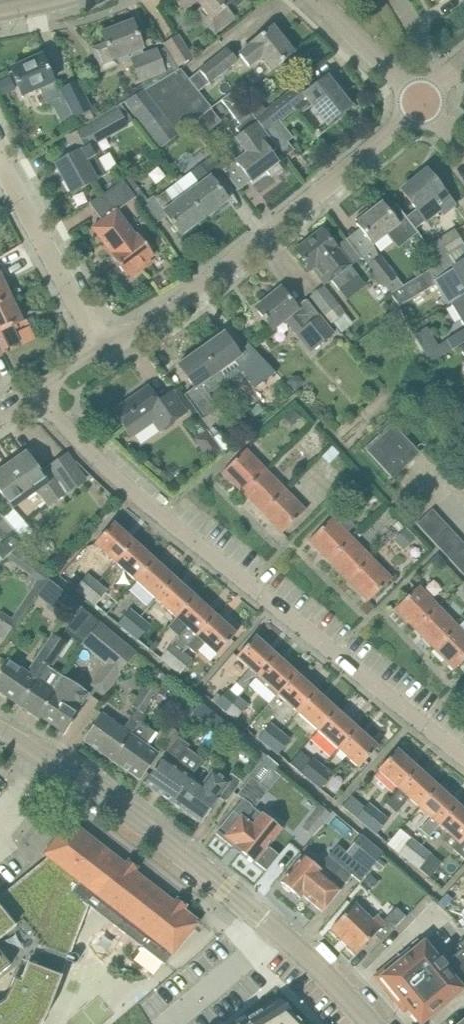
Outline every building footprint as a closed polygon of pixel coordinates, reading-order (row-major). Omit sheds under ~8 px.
[(184,9),(195,0),(177,0),(184,9)] [(204,19),(215,33),(234,17),(225,7),(234,0),(233,0),(198,0),(203,6),(197,10),(204,19)] [(92,49),(99,67),(101,71),(117,65),(115,57),(130,52),(132,59),(132,60),(143,90),(178,68),(165,47),(156,51),(156,50),(144,55),(141,47),(142,47),(132,23),(102,34),(106,44),(92,49)] [(273,69),(277,65),(293,53),(272,26),(251,42),(253,44),(240,54),(249,66),(262,56),(273,69)] [(165,44),(179,67),(191,58),(177,36),(165,44)] [(226,49),(189,79),(199,91),(237,62),(226,49)] [(42,56),(11,69),(22,95),(39,87),(46,103),(65,95),(74,117),(89,110),(77,83),(57,91),(42,56)] [(160,149),(212,107),(199,91),(189,79),(181,68),(179,69),(178,68),(143,90),(123,101),(160,149)] [(327,123),(327,124),(351,106),(350,105),(349,106),(339,92),(342,90),(343,91),(344,90),(331,73),(330,74),(331,75),(328,77),(328,76),(306,93),(298,83),(286,92),(287,94),(256,118),(279,147),(292,137),(280,120),(294,109),(299,116),(313,104),(327,123)] [(282,168),(278,162),(270,152),(277,147),(234,90),(222,99),(241,125),(236,128),(241,135),(236,139),(247,153),(240,159),(239,158),(236,160),(252,182),(267,170),(270,174),(275,170),(277,173),(282,168)] [(76,152),(56,163),(72,193),(90,184),(106,175),(96,157),(96,156),(101,153),(95,142),(96,141),(127,124),(117,106),(94,119),(96,122),(86,128),(68,138),(76,152)] [(201,164),(178,182),(204,217),(228,200),(214,181),(225,172),(223,170),(221,166),(206,146),(199,152),(206,161),(201,164)] [(417,230),(440,212),(443,215),(454,205),(426,170),(401,190),(416,209),(406,217),(417,230)] [(181,235),(204,217),(178,182),(150,203),(132,177),(124,183),(136,198),(141,204),(143,208),(155,224),(167,216),(181,235)] [(126,276),(130,273),(132,276),(151,262),(149,259),(153,255),(138,234),(135,236),(117,212),(136,198),(124,183),(122,181),(105,193),(89,203),(102,221),(92,228),(111,254),(110,254),(126,276)] [(355,218),(358,222),(356,223),(372,243),(386,232),(398,248),(418,232),(417,230),(406,217),(396,204),(395,205),(396,206),(389,212),(382,203),(370,212),(367,208),(355,218)] [(296,250),(308,266),(311,270),(319,264),(331,280),(335,276),(344,287),(358,276),(350,265),(361,257),(346,238),(345,239),(346,240),(336,247),(322,229),(296,250)] [(438,261),(444,257),(463,245),(455,231),(430,247),(438,261)] [(381,255),(367,267),(389,294),(404,285),(381,255)] [(441,281),(445,288),(459,279),(463,287),(463,261),(452,269),(444,257),(438,261),(440,263),(404,285),(389,294),(399,307),(399,306),(441,281)] [(385,305),(378,311),(384,319),(399,307),(389,294),(367,267),(360,273),(385,305)] [(11,297),(0,273),(0,302),(11,297)] [(311,295),(332,322),(345,312),(323,285),(311,295)] [(284,319),(297,334),(311,351),(321,344),(334,333),(307,299),(297,307),(281,288),(256,308),(272,329),(284,319)] [(451,303),(463,325),(463,295),(451,303)] [(23,321),(11,297),(0,302),(0,351),(20,342),(12,326),(23,321)] [(463,342),(463,337),(460,331),(447,339),(453,349),(463,342)] [(223,332),(201,348),(217,371),(233,360),(240,370),(250,384),(258,378),(269,394),(286,383),(272,368),(267,372),(249,348),(240,355),(223,332)] [(184,394),(196,410),(202,419),(218,407),(208,393),(224,381),(217,371),(201,348),(178,365),(194,387),(184,394)] [(287,382),(296,391),(304,382),(299,376),(293,375),(287,382)] [(113,411),(126,429),(130,436),(153,419),(161,431),(187,413),(171,391),(159,400),(149,386),(113,411)] [(417,449),(403,434),(394,424),(366,450),(393,479),(413,460),(409,456),(417,449)] [(340,452),(333,445),(322,456),(330,463),(340,452)] [(242,492),(266,470),(246,449),(222,472),(242,492)] [(11,506),(38,488),(49,505),(85,480),(79,472),(76,469),(74,471),(63,456),(40,472),(27,453),(14,462),(12,459),(0,467),(0,490),(11,506)] [(266,470),(242,492),(262,512),(285,490),(266,470)] [(285,490),(262,512),(282,533),(305,510),(285,490)] [(12,507),(1,516),(20,536),(31,525),(27,521),(26,523),(12,507)] [(432,509),(417,523),(416,523),(424,532),(440,518),(432,509)] [(6,557),(12,551),(18,546),(24,541),(20,536),(1,516),(0,514),(0,538),(1,539),(0,540),(0,563),(6,557)] [(333,517),(323,526),(308,540),(328,561),(353,537),(333,517)] [(448,527),(440,518),(424,532),(433,541),(448,527)] [(113,523),(100,537),(95,543),(116,562),(134,541),(113,523)] [(433,541),(441,550),(456,535),(448,527),(433,541)] [(449,559),(463,545),(463,543),(456,535),(441,550),(449,559)] [(353,537),(328,561),(348,581),(372,557),(353,537)] [(136,580),(154,560),(134,541),(116,562),(136,580)] [(457,567),(463,561),(463,545),(449,559),(457,567)] [(18,546),(12,551),(45,578),(51,571),(18,546)] [(372,557),(348,581),(368,601),(392,578),(372,557)] [(154,560),(136,580),(156,598),(175,578),(154,560)] [(84,597),(98,581),(88,573),(87,575),(79,568),(68,581),(76,587),(75,589),(84,597)] [(177,617),(195,596),(175,578),(156,598),(177,617)] [(98,581),(84,597),(94,605),(108,590),(98,581)] [(419,585),(409,595),(395,609),(415,629),(439,606),(419,585)] [(187,646),(215,615),(195,596),(177,617),(187,625),(177,636),(173,643),(160,658),(169,666),(182,651),(187,646)] [(439,606),(415,629),(434,649),(458,625),(439,606)] [(83,608),(68,625),(85,639),(99,621),(83,608)] [(131,608),(118,624),(128,632),(140,616),(131,608)] [(7,638),(18,621),(12,617),(1,610),(0,611),(0,648),(7,638)] [(215,615),(187,646),(195,653),(205,642),(218,654),(223,648),(236,633),(215,615)] [(140,616),(128,632),(137,640),(150,624),(140,616)] [(137,653),(100,622),(82,644),(118,675),(129,662),(136,653),(137,653)] [(434,649),(454,670),(463,660),(463,631),(458,625),(434,649)] [(52,633),(43,647),(37,656),(40,657),(38,660),(46,665),(36,679),(38,680),(21,706),(35,716),(41,707),(43,709),(55,692),(51,690),(61,674),(51,668),(67,643),(52,633)] [(255,636),(242,651),(236,657),(249,668),(230,689),(228,688),(215,703),(225,711),(239,696),(257,676),(276,655),(255,636)] [(182,651),(169,666),(180,675),(192,660),(182,651)] [(136,653),(129,662),(134,666),(143,668),(147,663),(136,653)] [(257,676),(267,684),(278,694),(296,673),(276,655),(257,676)] [(0,669),(0,692),(21,706),(38,680),(36,679),(46,665),(38,660),(40,657),(37,656),(26,673),(6,660),(0,669)] [(102,714),(95,724),(83,741),(111,760),(131,733),(145,714),(143,713),(169,678),(161,672),(153,684),(148,680),(131,704),(137,709),(123,728),(116,723),(117,721),(104,712),(103,715),(102,714)] [(296,673),(278,694),(298,712),(316,691),(296,673)] [(89,693),(61,674),(51,690),(55,692),(43,709),(41,707),(35,716),(65,735),(83,709),(80,707),(89,693)] [(318,730),(337,710),(316,691),(298,712),(318,730)] [(239,696),(225,711),(235,720),(249,705),(239,696)] [(180,734),(190,741),(209,714),(199,707),(180,734)] [(337,710),(318,730),(338,749),(357,728),(337,710)] [(272,723),(258,738),(268,746),(281,731),(272,723)] [(155,743),(166,752),(177,736),(178,737),(180,734),(167,725),(155,743)] [(357,728),(338,749),(359,767),(378,747),(357,728)] [(281,731),(268,746),(277,755),(291,739),(281,731)] [(139,780),(151,764),(159,753),(131,733),(111,760),(139,780)] [(189,745),(178,737),(177,736),(166,752),(144,783),(172,803),(192,776),(191,775),(203,759),(187,748),(189,745)] [(397,749),(383,764),(378,770),(399,789),(418,768),(397,749)] [(301,771),(300,773),(310,781),(323,765),(313,756),(307,764),(301,771)] [(323,765),(310,781),(320,789),(333,773),(323,765)] [(438,786),(418,768),(399,789),(419,807),(438,786)] [(192,776),(172,803),(200,823),(219,796),(227,802),(241,781),(233,776),(228,783),(212,771),(203,784),(192,776)] [(251,777),(250,779),(237,795),(242,799),(215,833),(232,847),(234,845),(266,871),(279,855),(267,845),(280,829),(254,808),(268,790),(251,777)] [(458,804),(438,786),(419,807),(439,825),(458,804)] [(356,817),(356,818),(366,826),(379,809),(369,801),(364,807),(356,817)] [(458,804),(439,825),(448,834),(459,844),(454,850),(463,859),(463,810),(458,804)] [(321,806),(302,827),(313,836),(323,824),(331,815),(321,806)] [(379,809),(366,826),(376,834),(389,817),(379,809)] [(45,1017),(49,1008),(88,905),(165,964),(178,947),(179,948),(188,937),(187,936),(198,921),(182,909),(185,906),(177,899),(175,903),(134,871),(137,868),(136,867),(128,861),(125,865),(69,821),(44,854),(49,857),(0,897),(0,1023),(40,1023),(45,1017)] [(303,856),(281,882),(284,884),(284,887),(289,891),(292,891),(300,898),(303,895),(302,894),(313,882),(316,885),(322,878),(329,883),(332,880),(329,878),(336,869),(335,868),(361,836),(352,828),(318,868),(303,856)] [(302,894),(303,895),(322,911),(335,896),(352,875),(360,882),(383,854),(361,836),(335,868),(336,869),(329,878),(332,880),(329,883),(322,878),(316,885),(313,882),(302,894)] [(411,837),(399,853),(409,861),(421,844),(411,837)] [(421,844),(409,861),(419,869),(429,855),(431,852),(421,844)] [(354,904),(345,914),(331,928),(356,954),(384,925),(376,916),(371,921),(354,904)] [(406,916),(398,908),(389,916),(398,925),(406,916)] [(388,964),(374,976),(395,1002),(444,961),(425,938),(420,942),(417,939),(388,964)] [(395,1002),(399,1006),(403,1003),(420,1023),(421,1023),(454,997),(463,989),(463,939),(458,944),(462,948),(445,962),(444,961),(395,1002)] [(285,1009),(284,1010),(268,1020),(263,1010),(249,1019),(247,1020),(250,1023),(300,1023),(285,1009)]
